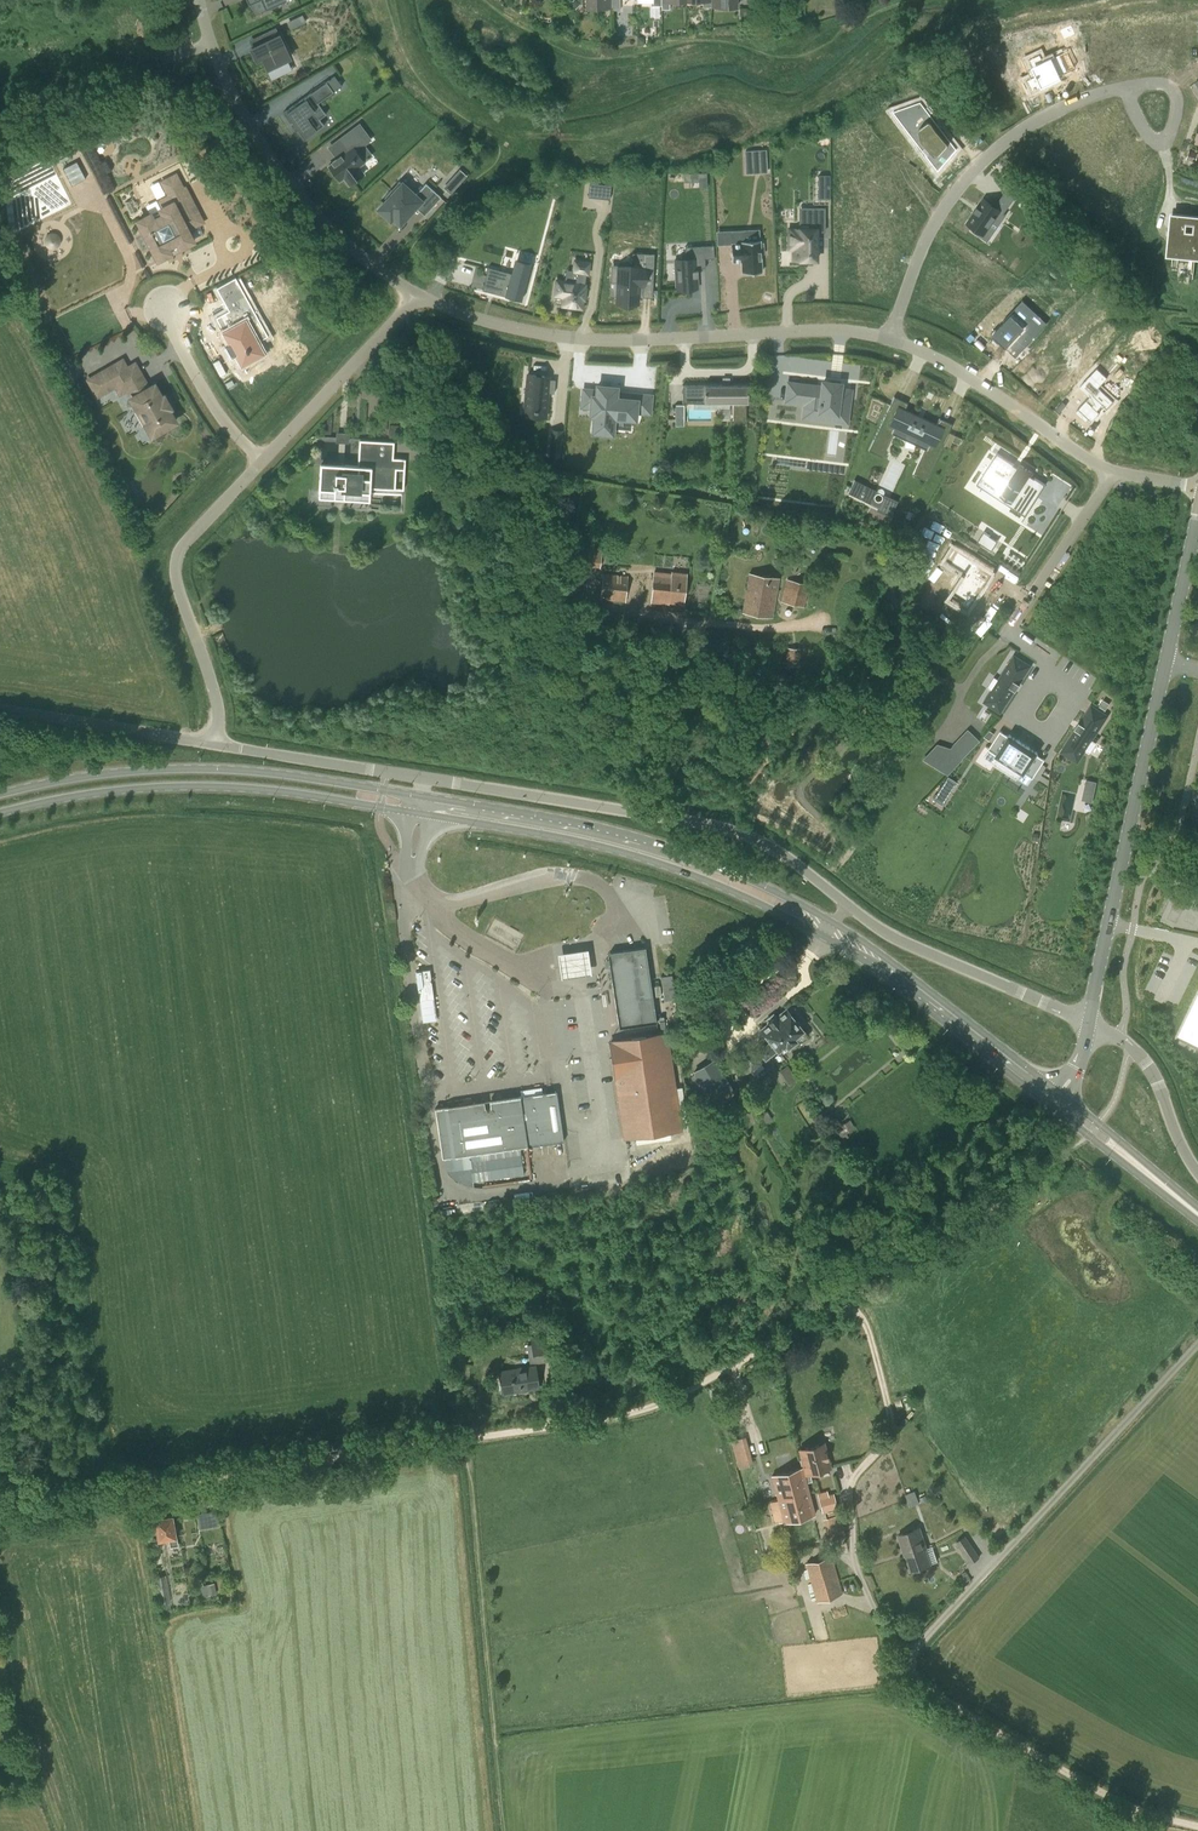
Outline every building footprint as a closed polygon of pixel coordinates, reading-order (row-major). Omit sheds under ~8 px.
[(248,5),(250,4),(254,14),(265,9),(265,10),(287,0),(246,0),(248,5)] [(586,9),(612,8),(612,0),(586,0),(586,9)] [(752,23),(751,7),(739,7),(739,23),(752,23)] [(302,16),(291,21),(294,27),(305,22),(302,16)] [(1058,31),(1062,40),(1075,34),(1071,25),(1058,31)] [(272,78),(291,69),(286,60),(290,58),(275,28),(262,35),(265,41),(253,48),(250,49),(256,61),(262,58),(272,78)] [(992,101),(1005,125),(1044,107),(1039,98),(1076,81),(1060,50),(1029,64),(1021,47),(998,59),(1013,91),(992,101)] [(140,72),(140,76),(142,81),(147,83),(150,82),(153,79),(154,76),(153,72),(150,69),(146,68),(143,69),(140,72)] [(334,76),(325,83),(332,92),(341,86),(334,76)] [(311,93),(283,113),(291,124),(292,123),(296,128),(294,129),(302,140),(316,131),(306,116),(320,107),(311,93)] [(911,131),(904,137),(919,153),(921,153),(928,160),(925,164),(938,178),(942,173),(942,171),(940,169),(944,165),(946,167),(947,167),(948,165),(953,156),(943,146),(942,145),(940,147),(939,147),(932,140),(942,131),(935,123),(934,123),(933,123),(932,124),(926,128),(919,122),(910,129),(911,131)] [(332,162),(332,163),(329,166),(340,181),(344,178),(349,185),(359,177),(364,174),(359,167),(364,163),(364,162),(356,151),(371,140),(359,124),(340,138),(349,150),(343,155),(342,154),(340,156),(336,159),(332,162)] [(759,149),(760,172),(768,172),(766,149),(759,149)] [(84,179),(75,161),(62,167),(69,185),(84,179)] [(446,187),(453,193),(470,175),(463,168),(446,187)] [(831,197),(831,173),(819,173),(819,197),(831,197)] [(161,182),(169,196),(159,201),(163,208),(161,209),(162,211),(152,216),(151,215),(138,221),(158,259),(171,253),(168,247),(178,242),(181,248),(193,241),(180,217),(197,208),(185,187),(184,188),(176,174),(161,182)] [(407,209),(409,210),(417,202),(428,212),(441,197),(425,183),(414,196),(397,181),(382,198),(385,200),(377,209),(388,220),(390,217),(397,224),(404,216),(402,214),(407,209)] [(589,187),(588,197),(599,198),(600,187),(601,184),(590,183),(589,187)] [(789,228),(789,249),(793,249),(793,260),(816,260),(816,219),(824,219),(824,208),(808,208),(808,228),(789,228)] [(989,220),(969,242),(977,249),(975,252),(982,258),(997,241),(998,243),(1005,233),(1003,232),(1015,218),(1010,214),(999,229),(989,220)] [(1171,230),(1171,231),(1172,231),(1172,232),(1173,232),(1178,232),(1178,238),(1174,238),(1173,252),(1197,255),(1197,217),(1184,216),(1175,215),(1174,215),(1173,215),(1173,216),(1172,216),(1172,217),(1172,219),(1171,229),(1171,230)] [(744,233),(730,233),(731,244),(731,261),(741,261),(742,273),(761,272),(760,254),(764,254),(763,243),(759,243),(759,240),(744,241),(744,233)] [(695,259),(675,260),(676,289),(698,288),(697,268),(705,268),(704,246),(694,247),(695,259)] [(612,282),(612,294),(617,295),(616,301),(638,302),(639,289),(643,290),(644,282),(653,282),(654,253),(643,253),(642,267),(618,267),(617,283),(612,282)] [(572,283),(565,281),(557,280),(555,295),(564,296),(562,305),(581,308),(583,299),(584,299),(586,288),(584,288),(586,273),(588,274),(589,262),(575,260),(573,270),(573,272),(574,272),(572,283)] [(488,268),(486,277),(496,279),(492,293),(521,301),(530,267),(516,263),(513,275),(488,268)] [(991,324),(986,329),(993,336),(993,335),(1002,343),(1011,334),(1021,344),(1030,336),(1029,335),(1039,325),(1027,312),(1021,317),(1012,307),(993,326),(991,324)] [(233,348),(239,359),(240,358),(244,364),(261,355),(257,349),(259,348),(243,316),(222,327),(227,337),(224,339),(231,350),(233,348)] [(174,422),(167,410),(169,408),(163,397),(161,398),(154,385),(148,389),(134,364),(127,369),(122,361),(89,380),(97,395),(116,385),(121,393),(129,388),(134,397),(131,398),(151,435),(174,422)] [(888,363),(884,374),(898,378),(901,366),(888,363)] [(902,367),(900,373),(914,378),(917,372),(902,367)] [(1090,396),(1079,408),(1090,418),(1092,415),(1095,417),(1111,399),(1099,387),(1107,379),(1098,370),(1081,388),(1090,396)] [(528,375),(525,410),(546,412),(548,393),(554,394),(555,381),(544,380),(545,377),(528,375)] [(752,407),(752,381),(700,381),(700,385),(682,385),(682,403),(700,403),(700,407),(733,407),(733,421),(746,421),(746,407),(752,407)] [(822,388),(808,386),(807,393),(799,392),(798,402),(805,403),(805,410),(832,413),(832,417),(838,418),(838,421),(846,422),(849,397),(845,396),(845,390),(840,390),(840,384),(823,382),(822,388)] [(597,386),(597,391),(584,390),(582,406),(591,407),(590,415),(594,415),(593,432),(612,434),(613,428),(614,417),(632,419),(635,419),(635,414),(636,412),(642,412),(642,405),(643,395),(625,394),(616,393),(616,390),(616,388),(597,386)] [(894,398),(870,450),(882,456),(896,427),(930,443),(916,472),(929,478),(953,426),(940,419),(936,427),(904,412),(908,404),(894,398)] [(675,405),(675,426),(684,426),(684,405),(675,405)] [(358,466),(345,465),(345,467),(320,466),(318,497),(369,500),(370,488),(404,490),(405,459),(393,458),(394,442),(359,440),(358,466)] [(561,443),(547,441),(546,451),(560,452),(561,443)] [(984,474),(984,475),(1001,487),(997,493),(998,494),(998,493),(1021,508),(1020,508),(1028,513),(1046,485),(1035,478),(1031,476),(1034,473),(1021,465),(1019,468),(1015,465),(1015,464),(998,453),(997,455),(998,455),(985,474),(984,474)] [(868,488),(855,481),(849,495),(862,501),(868,488)] [(992,551),(998,541),(984,531),(977,542),(992,551)] [(578,566),(600,568),(602,548),(580,546),(578,566)] [(990,575),(951,549),(943,560),(943,561),(966,578),(955,595),(965,603),(962,608),(967,612),(971,606),(970,605),(975,598),(973,596),(978,589),(980,591),(985,582),(985,583),(990,575)] [(671,575),(654,573),(651,600),(683,604),(686,574),(671,572),(671,575)] [(628,576),(627,576),(602,573),(601,599),(626,603),(628,576)] [(779,578),(749,573),(742,612),(772,618),(779,578)] [(786,578),(781,601),(804,606),(809,583),(786,578)] [(781,667),(789,668),(789,665),(799,666),(801,648),(787,647),(786,663),(782,662),(781,667)] [(987,698),(980,710),(995,720),(1009,698),(1011,699),(1015,692),(1014,691),(1025,674),(1009,664),(994,688),(996,689),(989,700),(987,698)] [(1109,704),(1103,700),(1099,706),(1105,710),(1109,704)] [(1076,729),(1062,751),(1078,762),(1085,750),(1082,749),(1089,738),(1092,740),(1102,723),(1087,713),(1081,723),(1079,722),(1075,728),(1076,729)] [(1000,731),(988,749),(996,755),(995,756),(998,758),(994,764),(1005,772),(1024,743),(1019,739),(1018,740),(1009,734),(1008,736),(1000,731)] [(1024,743),(1005,772),(1017,779),(1021,772),(1024,774),(1025,773),(1033,778),(1045,760),(1037,754),(1038,753),(1029,747),(1029,746),(1024,743)] [(949,794),(940,788),(933,799),(942,805),(949,794)] [(586,944),(557,948),(560,972),(589,968),(586,944)] [(620,1027),(655,1021),(645,949),(618,953),(618,951),(611,953),(609,955),(614,991),(620,1027)] [(661,977),(664,1001),(675,999),(672,975),(661,977)] [(434,980),(420,982),(424,1012),(438,1009),(434,980)] [(803,1030),(786,1009),(777,1015),(776,1014),(769,1020),(770,1021),(760,1029),(770,1041),(757,1051),(765,1060),(785,1045),(787,1047),(796,1040),(794,1037),(803,1030)] [(610,1041),(614,1067),(624,1138),(680,1130),(665,1032),(620,1039),(610,1041)] [(761,1063),(743,1041),(732,1049),(750,1072),(761,1063)] [(693,1072),(714,1105),(733,1092),(714,1059),(693,1072)] [(780,1070),(789,1083),(797,1078),(788,1065),(780,1070)] [(519,1097),(527,1146),(563,1141),(556,1091),(520,1097),(519,1097)] [(527,1146),(519,1097),(495,1101),(496,1110),(473,1113),(473,1110),(449,1114),(448,1107),(434,1109),(442,1159),(527,1146)] [(767,1111),(761,1115),(766,1123),(772,1119),(767,1111)] [(846,1133),(855,1128),(850,1119),(836,1127),(843,1140),(848,1137),(846,1133)] [(825,1140),(814,1147),(820,1156),(830,1150),(825,1140)] [(556,1360),(554,1346),(548,1347),(546,1338),(531,1341),(531,1344),(527,1344),(529,1363),(534,1363),(550,1361),(556,1360)] [(535,1365),(499,1371),(502,1394),(539,1388),(535,1365)] [(736,1439),(740,1468),(756,1465),(752,1436),(736,1439)] [(801,1450),(803,1459),(799,1460),(805,1482),(811,1480),(810,1474),(815,1473),(815,1471),(828,1467),(822,1444),(801,1450)] [(771,1477),(777,1500),(808,1492),(801,1469),(771,1477)] [(909,1494),(914,1506),(924,1503),(919,1490),(909,1494)] [(808,1492),(777,1500),(783,1523),(814,1515),(808,1492)] [(819,1497),(822,1513),(837,1508),(833,1493),(819,1497)] [(220,1526),(220,1511),(201,1511),(201,1526),(220,1526)] [(839,1513),(826,1520),(834,1535),(847,1528),(839,1513)] [(173,1528),(171,1517),(156,1520),(159,1539),(168,1538),(170,1547),(178,1546),(175,1528),(173,1528)] [(919,1528),(898,1535),(903,1549),(905,1549),(905,1551),(907,1555),(912,1570),(930,1564),(925,1549),(926,1548),(919,1528)] [(979,1557),(966,1536),(957,1542),(970,1563),(979,1557)] [(832,1555),(805,1564),(816,1603),(843,1594),(832,1555)] [(155,1577),(160,1604),(170,1602),(165,1575),(155,1577)] [(217,1594),(215,1583),(202,1585),(204,1596),(217,1594)]
